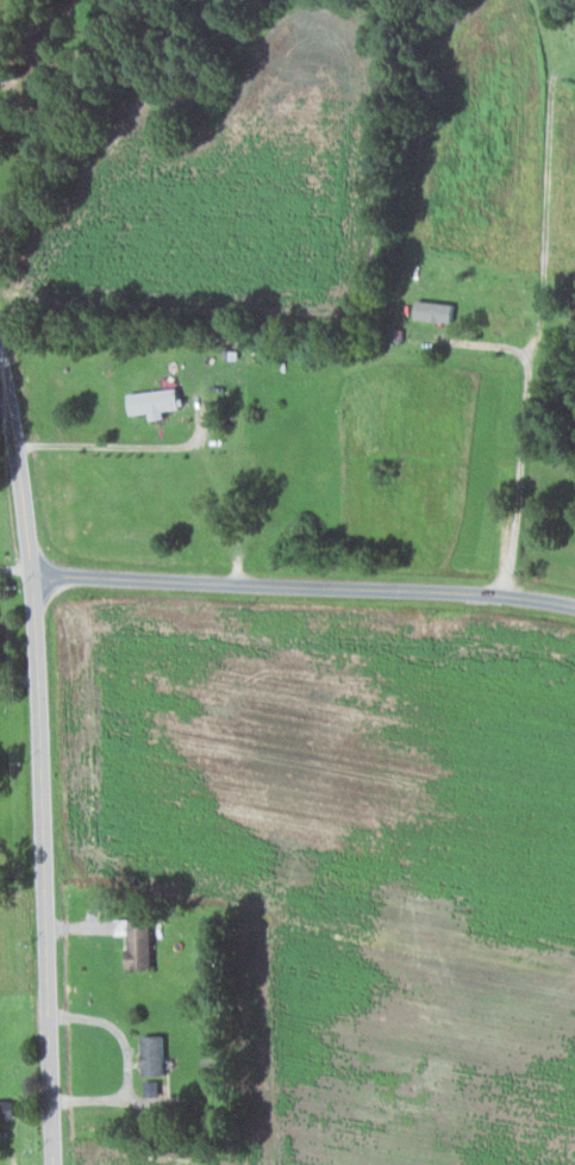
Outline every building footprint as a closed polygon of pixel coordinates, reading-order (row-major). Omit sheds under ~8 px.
[(458,303),(417,299),(416,318),(456,322),(458,303)] [(154,412),(155,419),(169,418),(169,410),(185,409),(183,388),(133,393),(135,414),(154,412)] [(119,935),(133,935),(133,919),(120,919),(119,935)] [(133,968),(156,969),(157,921),(133,920),(133,968)] [(167,1033),(147,1034),(149,1075),(169,1074),(167,1033)] [(19,1117),(19,1098),(0,1099),(0,1118),(19,1117)]
